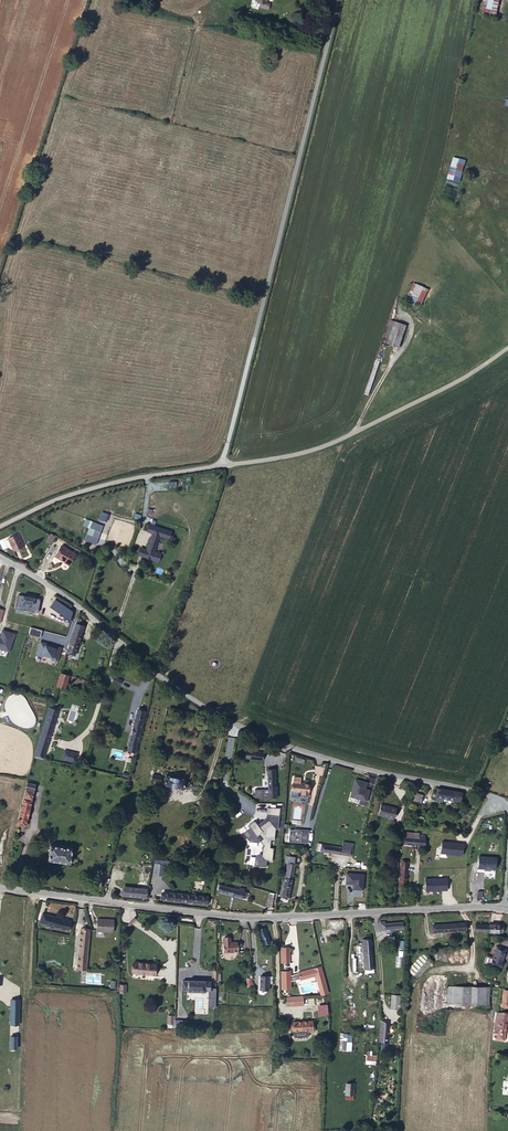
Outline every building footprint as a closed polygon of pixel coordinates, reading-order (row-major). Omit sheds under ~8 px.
[(493,18),(497,0),(483,0),(480,14),(493,18)] [(453,157),(447,180),(460,183),(466,161),(453,157)] [(416,301),(422,303),(428,287),(412,282),(405,302),(414,305),(416,301)] [(383,341),(399,346),(406,324),(390,319),(383,341)] [(88,528),(84,540),(95,544),(103,525),(85,518),(82,525),(88,528)] [(168,537),(147,528),(144,535),(149,537),(139,561),(153,566),(156,558),(149,555),(155,540),(165,544),(168,537)] [(18,533),(9,537),(14,550),(24,545),(18,533)] [(57,537),(52,535),(47,544),(51,546),(57,537)] [(73,555),(59,546),(53,555),(62,562),(61,563),(66,566),(73,555)] [(15,599),(18,599),(31,602),(33,603),(34,597),(17,592),(15,599)] [(60,607),(61,602),(49,597),(47,603),(60,607)] [(70,605),(61,602),(60,607),(68,611),(70,605)] [(77,625),(74,624),(71,633),(79,636),(82,627),(77,625)] [(71,633),(66,654),(74,657),(79,636),(71,633)] [(40,643),(37,655),(57,661),(60,648),(40,643)] [(60,674),(57,687),(66,689),(69,677),(60,674)] [(124,679),(116,676),(114,681),(122,684),(124,679)] [(49,707),(43,727),(53,730),(59,710),(49,707)] [(43,727),(34,756),(44,758),(53,730),(43,727)] [(243,759),(252,760),(252,752),(244,751),(243,759)] [(266,790),(266,798),(274,798),(274,785),(272,785),(272,769),(265,769),(266,790)] [(179,777),(160,773),(157,783),(176,787),(179,777)] [(296,783),(288,781),(287,789),(299,792),(298,794),(304,795),(306,783),(300,782),(300,784),(296,783)] [(33,787),(30,786),(28,794),(38,796),(40,789),(33,787)] [(266,798),(266,790),(252,790),(252,798),(266,798)] [(456,794),(432,790),(430,801),(433,801),(434,797),(437,797),(455,800),(456,794)] [(38,796),(28,794),(19,827),(29,830),(38,796)] [(416,797),(409,796),(407,806),(410,806),(411,804),(415,804),(416,797)] [(392,811),(376,806),(373,818),(389,822),(392,811)] [(278,830),(280,809),(267,808),(266,819),(257,826),(254,822),(248,827),(256,838),(259,836),(262,840),(260,842),(263,847),(262,848),(260,861),(272,862),(273,849),(270,849),(271,840),(274,840),(275,830),(278,830)] [(308,829),(289,828),(288,841),(307,842),(308,829)] [(398,837),(398,843),(423,846),(424,835),(418,834),(417,838),(403,837),(398,837)] [(349,851),(339,850),(333,849),(316,848),(315,855),(348,859),(349,851)] [(73,852),(50,850),(49,863),(71,865),(73,852)] [(488,863),(488,851),(472,851),(472,863),(488,863)] [(280,897),(287,899),(292,864),(285,863),(284,866),(282,866),(281,871),(284,871),(280,897)] [(403,886),(405,869),(398,869),(396,885),(403,886)] [(145,896),(146,887),(122,883),(121,892),(145,896)] [(246,902),(248,893),(217,886),(215,895),(246,902)] [(204,904),(205,896),(162,890),(161,897),(204,904)] [(74,917),(44,911),(43,920),(73,925),(74,917)] [(116,916),(100,915),(100,927),(116,928),(116,916)] [(433,932),(463,928),(463,918),(432,923),(433,932)] [(485,930),(495,931),(495,929),(502,930),(502,922),(485,921),(472,920),(472,928),(484,929),(485,930)] [(264,925),(258,927),(263,945),(269,943),(264,925)] [(93,927),(83,926),(82,964),(90,965),(93,927)] [(237,936),(224,936),(223,946),(237,946),(237,936)] [(369,937),(359,938),(363,971),(372,971),(369,937)] [(490,957),(500,961),(504,946),(495,942),(491,953),(490,957)] [(420,953),(403,970),(406,973),(408,971),(413,976),(428,961),(420,953)] [(134,972),(153,975),(150,963),(136,960),(134,972)] [(324,984),(319,964),(314,965),(315,972),(320,993),(325,991),(324,984)] [(315,972),(314,965),(297,968),(299,976),(315,972)] [(259,982),(259,986),(263,987),(263,971),(254,972),(254,982),(259,982)] [(280,990),(288,990),(289,972),(280,971),(280,990)] [(210,977),(183,977),(182,988),(210,987),(210,977)] [(446,1001),(486,1001),(487,984),(480,984),(480,981),(470,980),(470,984),(447,984),(446,1001)] [(398,992),(388,992),(388,1005),(397,1005),(398,992)] [(14,1019),(22,1021),(23,995),(20,995),(20,997),(15,996),(14,1019)] [(301,995),(285,997),(286,1003),(301,1002),(301,995)] [(327,1003),(316,1004),(317,1015),(327,1014),(327,1003)] [(504,1006),(497,1005),(493,1037),(500,1039),(504,1006)] [(311,1017),(293,1020),(294,1031),(313,1028),(311,1017)] [(22,1028),(22,1021),(14,1019),(13,1027),(22,1028)] [(181,1027),(182,1019),(174,1019),(173,1027),(181,1027)] [(21,1037),(13,1036),(12,1050),(20,1051),(21,1037)] [(375,1064),(376,1055),(366,1054),(365,1064),(375,1064)] [(354,1081),(346,1081),(345,1093),(354,1092),(354,1081)]
